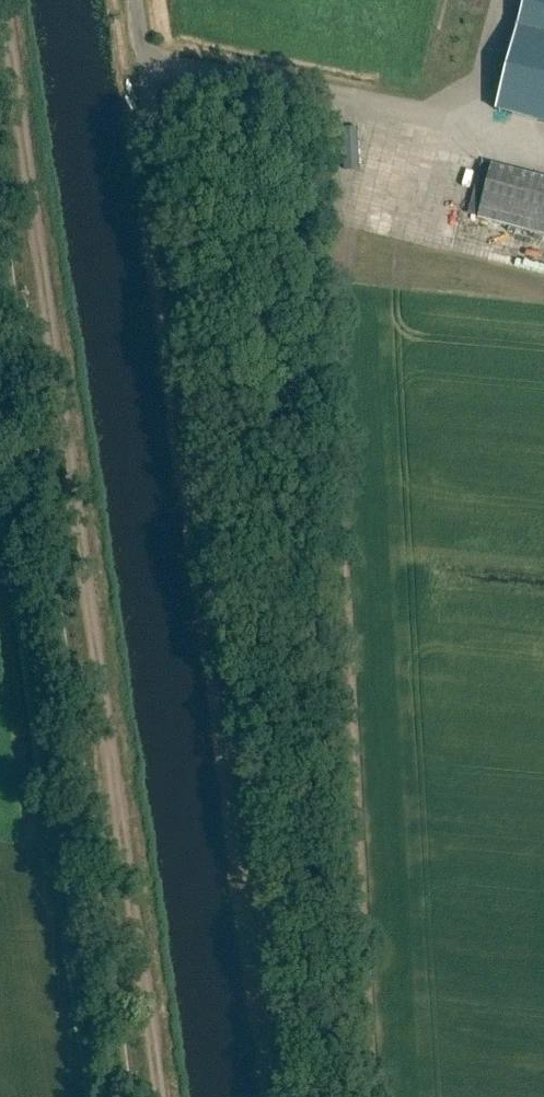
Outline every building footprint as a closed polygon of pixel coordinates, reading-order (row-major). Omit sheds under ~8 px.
[(496,111),(543,124),(543,0),(525,0),(496,111)] [(490,166),(478,220),(543,235),(543,178),(490,166)]
